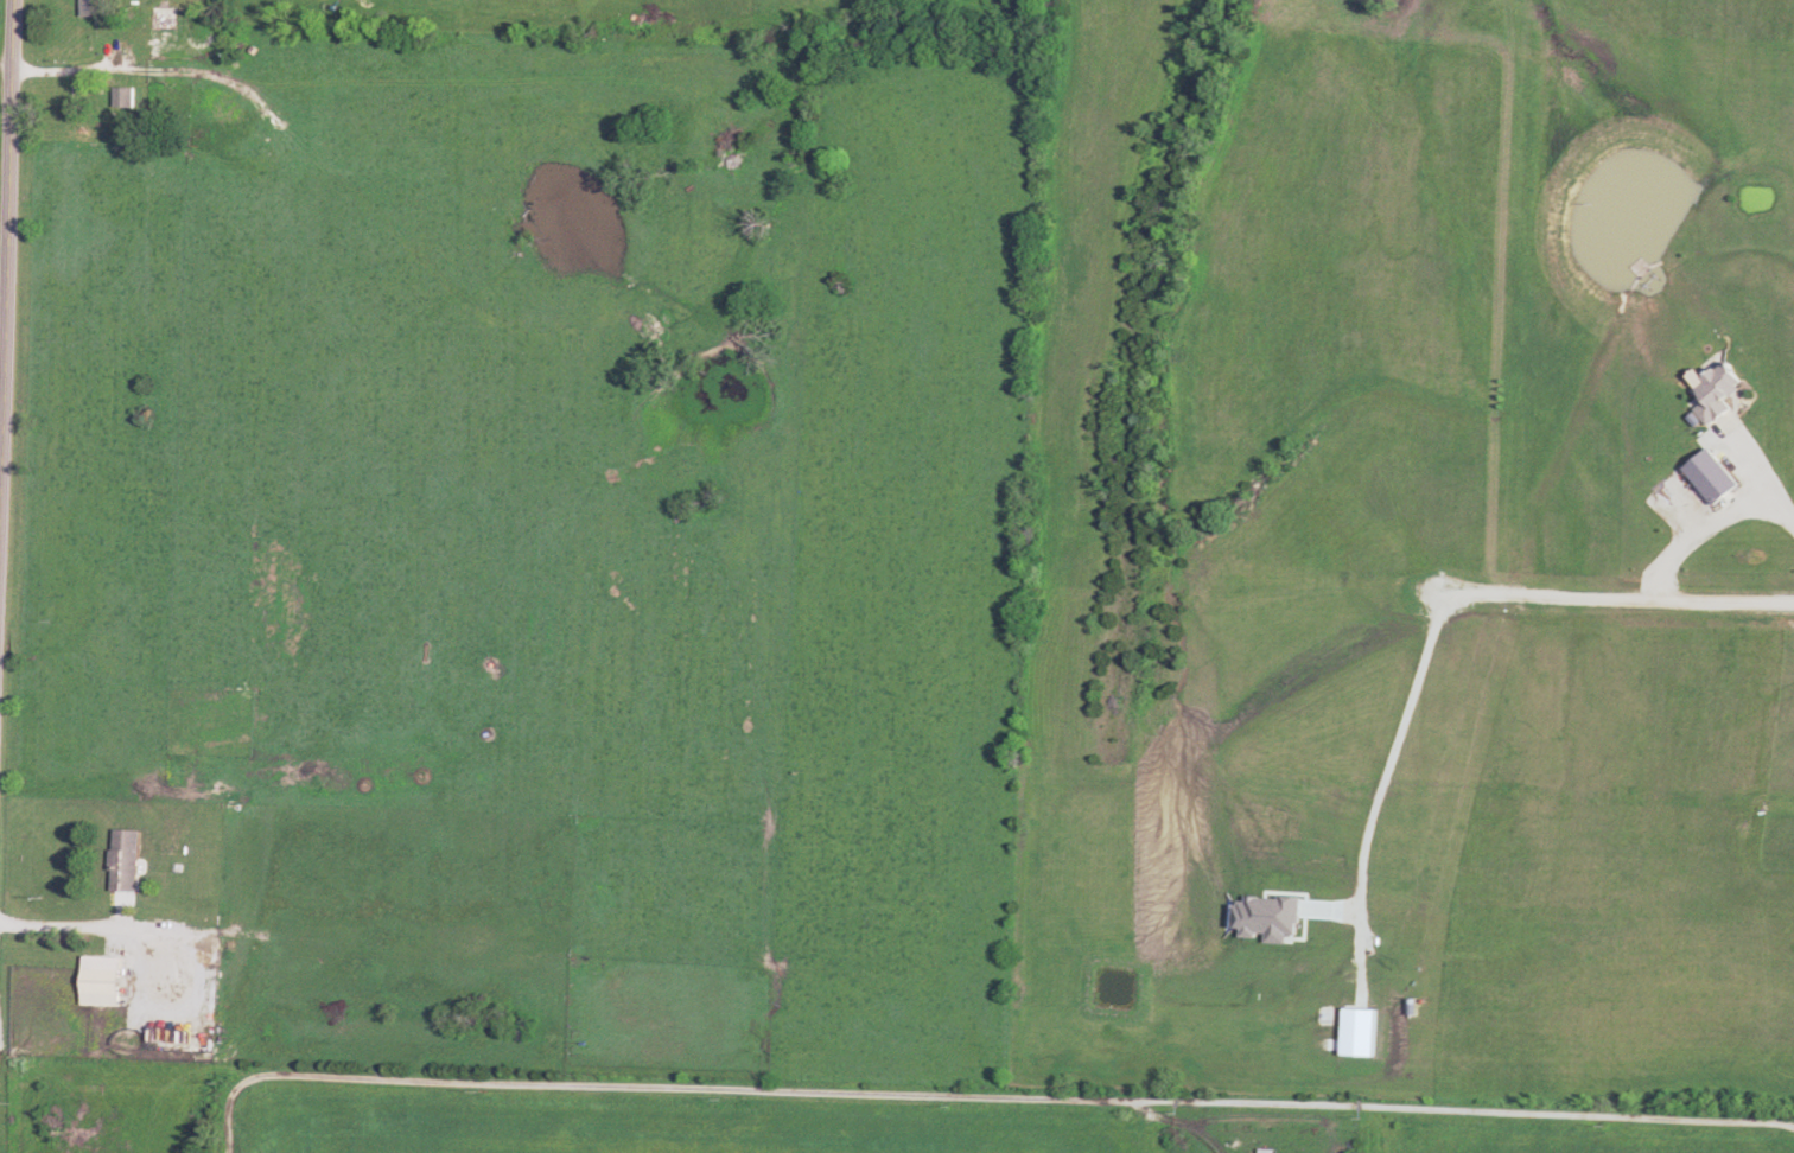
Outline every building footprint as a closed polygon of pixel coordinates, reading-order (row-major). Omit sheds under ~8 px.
[(111,0),(85,0),(85,16),(111,16),(111,0)] [(180,8),(154,8),(154,39),(180,39),(180,8)] [(117,107),(137,107),(137,88),(117,88),(117,107)] [(1692,407),(1705,424),(1728,406),(1722,397),(1740,383),(1722,359),(1689,384),(1701,400),(1692,407)] [(139,890),(139,829),(113,829),(113,890),(139,890)] [(121,1005),(121,968),(84,968),(84,1005),(121,1005)]
